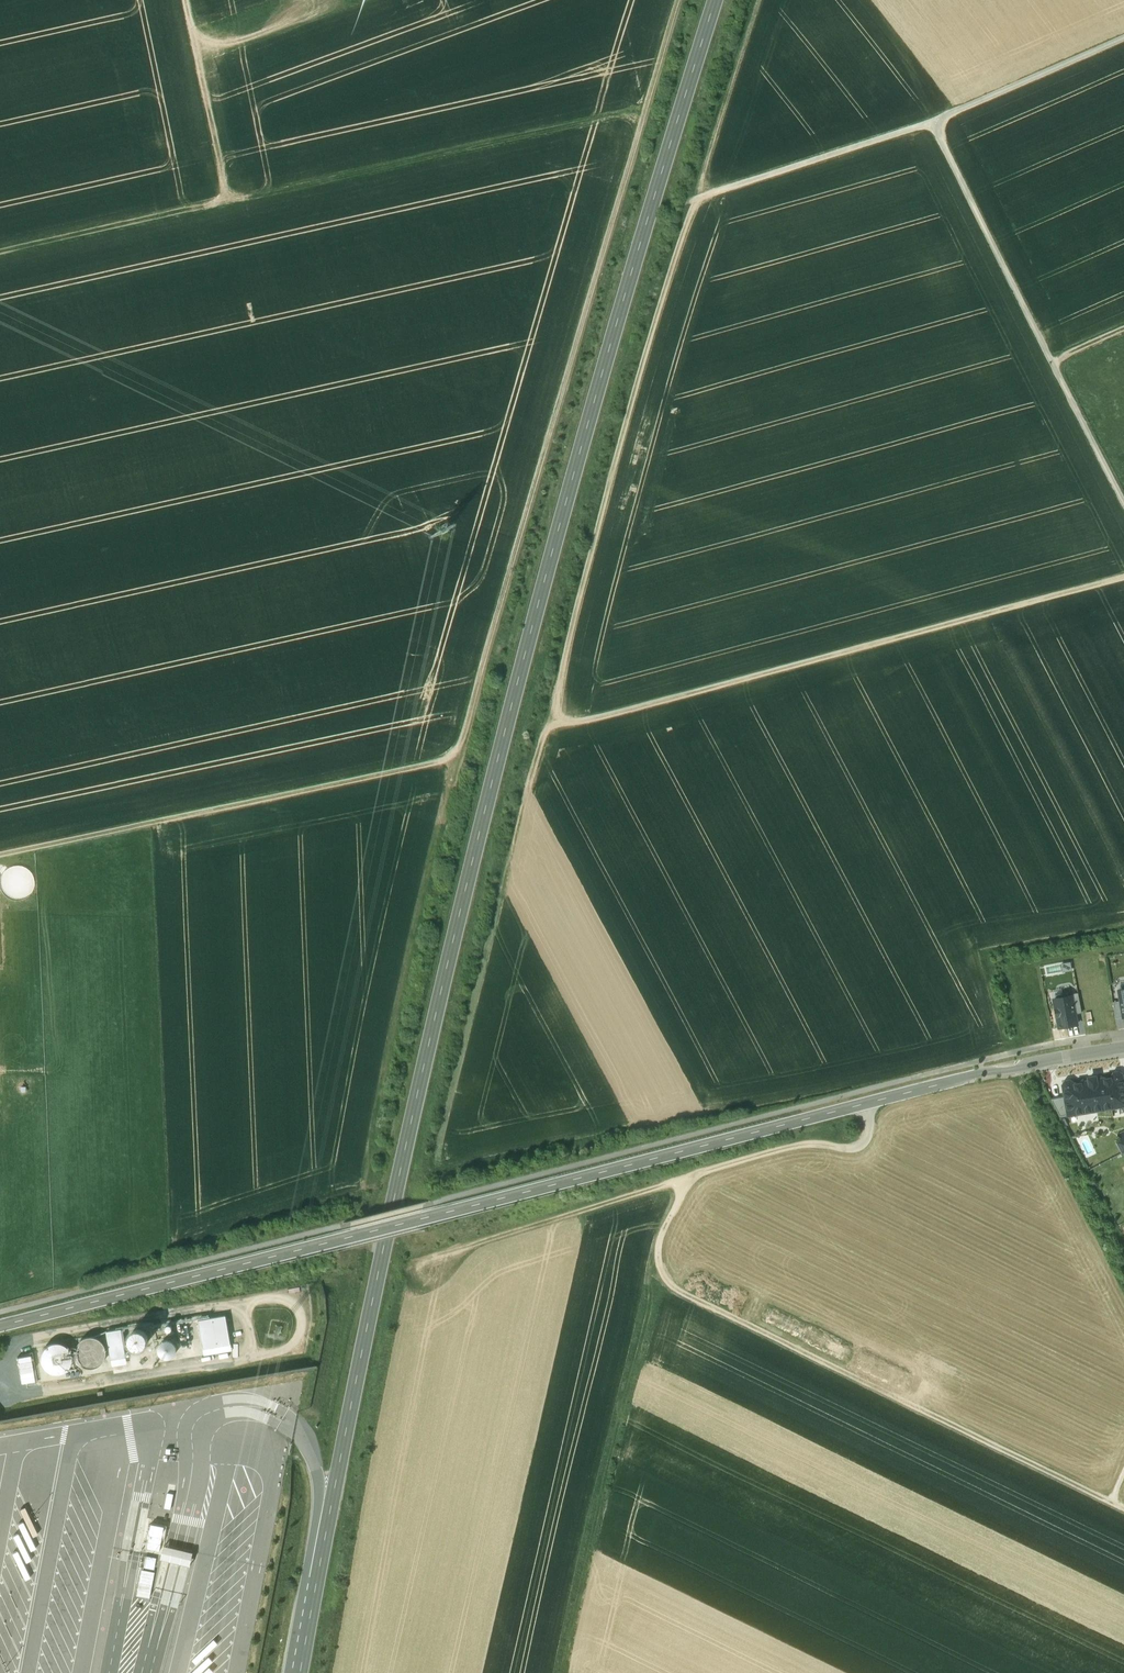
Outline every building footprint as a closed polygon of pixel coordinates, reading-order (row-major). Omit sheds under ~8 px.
[(1072,997),(1075,1014),(1082,1013),(1078,994),(1072,995),(1072,997)] [(1072,997),(1054,1000),(1059,1028),(1077,1025),(1075,1014),(1072,997)] [(1115,1019),(1123,1018),(1120,1002),(1113,1003),(1115,1019)] [(1072,1085),(1072,1084),(1069,1082),(1065,1082),(1063,1086),(1065,1097),(1069,1115),(1123,1106),(1123,1092),(1123,1090),(1121,1075),(1118,1073),(1114,1074),(1112,1077),(1112,1078),(1072,1085)] [(1065,1097),(1051,1099),(1060,1117),(1069,1115),(1065,1097)] [(1117,1134),(1119,1139),(1115,1141),(1121,1153),(1123,1152),(1123,1130),(1117,1134)] [(225,1316),(198,1320),(203,1349),(230,1344),(225,1316)] [(196,1326),(196,1325),(198,1324),(198,1318),(187,1319),(188,1327),(196,1326)] [(182,1349),(188,1348),(185,1329),(179,1330),(182,1349)] [(122,1330),(107,1332),(111,1360),(127,1358),(122,1330)] [(136,1348),(140,1349),(144,1347),(147,1344),(148,1340),(147,1336),(145,1332),(141,1330),(137,1330),(133,1332),(131,1335),(129,1338),(130,1343),(132,1346),(136,1348)] [(86,1367),(92,1368),(98,1366),(102,1362),(105,1356),(105,1350),(103,1345),(99,1340),(94,1337),(88,1337),(82,1339),(77,1343),(75,1348),(74,1354),(76,1360),(80,1365),(86,1367)] [(165,1357),(169,1357),(172,1356),(175,1353),(176,1349),(176,1345),(174,1342),(170,1340),(166,1339),(163,1341),(160,1344),(159,1347),(159,1351),(161,1355),(165,1357)] [(50,1374),(56,1374),(62,1372),(66,1368),(69,1363),(69,1357),(67,1351),(63,1347),(58,1344),(52,1344),(46,1346),(42,1350),(39,1355),(39,1361),(41,1367),(45,1371),(50,1374)] [(151,1522),(146,1554),(159,1556),(164,1525),(151,1522)]
